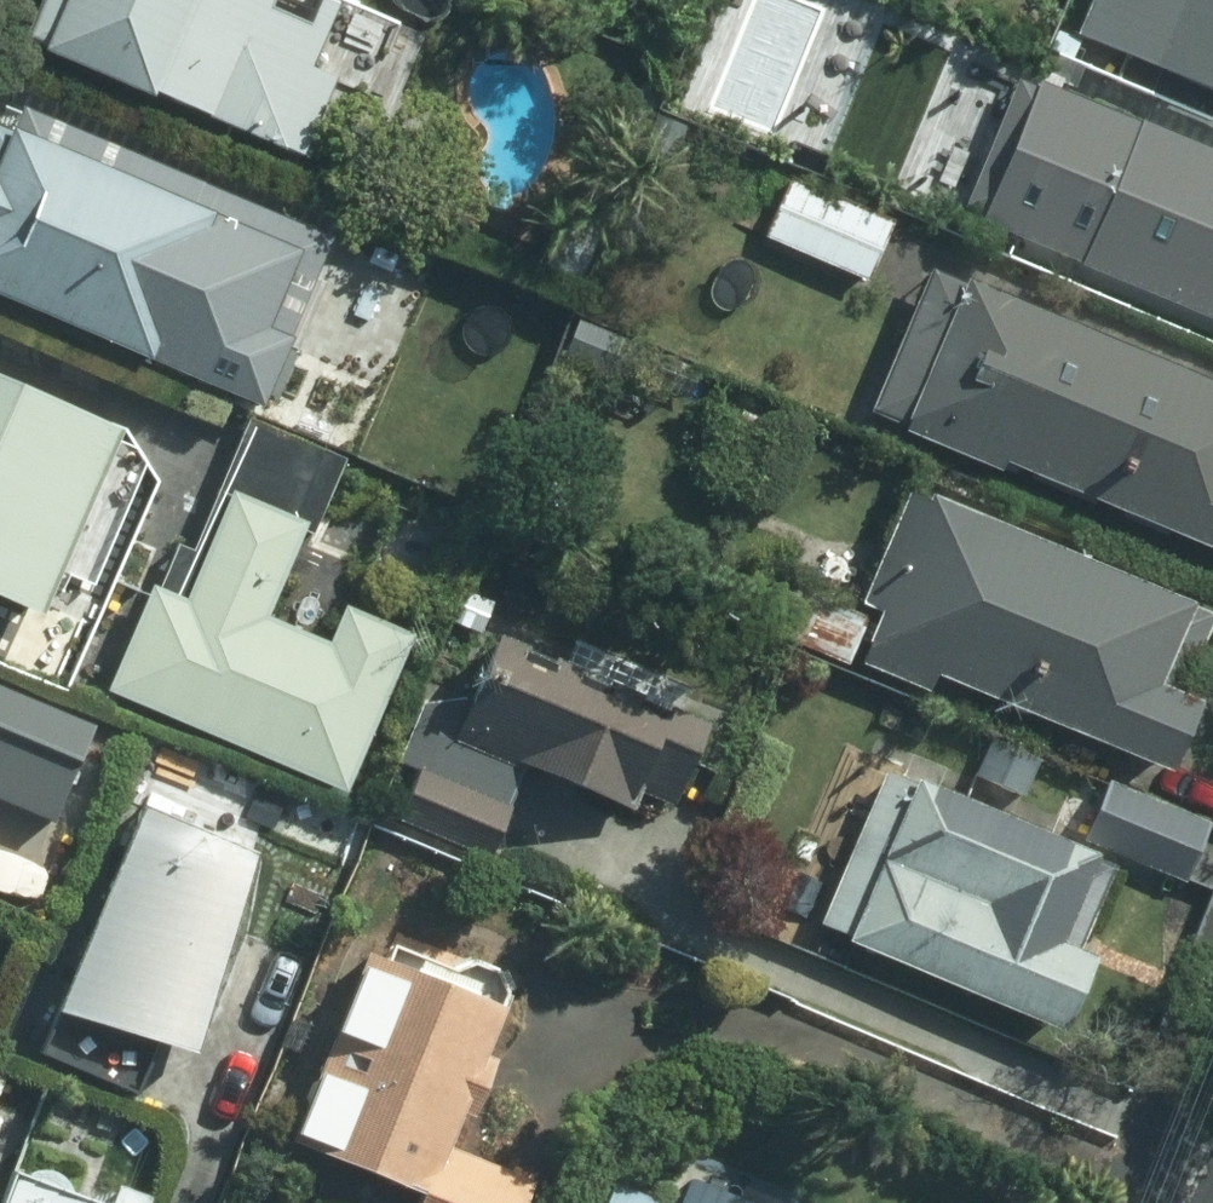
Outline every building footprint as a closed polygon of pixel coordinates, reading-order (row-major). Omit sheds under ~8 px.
[(295,151),(325,75),(302,65),(328,3),(322,0),(36,0),(18,42),(142,94),(144,87),(295,151)] [(1212,91),(1212,0),(1085,0),(1072,31),(1212,91)] [(33,78),(12,128),(100,163),(121,116),(33,78)] [(139,361),(184,262),(204,269),(223,225),(200,216),(203,210),(2,126),(0,131),(0,299),(139,361)] [(1027,263),(1060,194),(942,138),(910,207),(1027,263)] [(1212,311),(1212,152),(1192,143),(1186,161),(1129,138),(1100,213),(1122,226),(1122,233),(1118,272),(1212,311)] [(789,173),(762,233),(866,280),(893,219),(789,173)] [(1212,550),(1212,384),(961,274),(958,280),(927,267),(895,347),(929,360),(902,422),(1212,550)] [(33,615),(109,425),(0,379),(0,601),(33,615)] [(338,458),(243,420),(188,550),(173,543),(153,591),(147,587),(105,688),(338,786),(401,635),(340,609),(325,646),(256,618),(273,579),(264,575),(287,523),(308,533),(338,458)] [(929,671),(1166,767),(1194,698),(1176,690),(1208,612),(904,483),(855,602),(874,610),(853,663),(922,691),(929,671)] [(841,668),(862,617),(784,583),(761,634),(841,668)] [(424,718),(381,810),(475,849),(513,759),(621,805),(630,782),(665,797),(698,719),(668,706),(678,681),(561,632),(551,657),(493,633),(453,729),(424,718)] [(0,691),(0,802),(59,827),(99,733),(0,691)] [(988,732),(969,776),(1022,799),(1040,756),(988,732)] [(883,767),(813,929),(1056,1030),(1086,956),(1072,950),(1110,861),(883,767)] [(1059,830),(1183,880),(1206,822),(1081,771),(1059,830)] [(246,847),(132,798),(32,1051),(129,1090),(149,1040),(193,1048),(246,847)] [(358,951),(284,1141),(414,1192),(410,1202),(519,1202),(528,1180),(442,1146),(454,1116),(466,1121),(490,1059),(478,1053),(497,1007),(492,1005),(497,993),(490,971),(466,962),(447,971),(385,948),(381,960),(358,951)] [(682,1151),(662,1200),(669,1202),(794,1202),(797,1198),(682,1151)] [(142,1195),(109,1183),(103,1201),(7,1166),(0,1186),(0,1202),(139,1202),(142,1195)] [(650,1198),(607,1181),(598,1202),(648,1202),(650,1198)]
